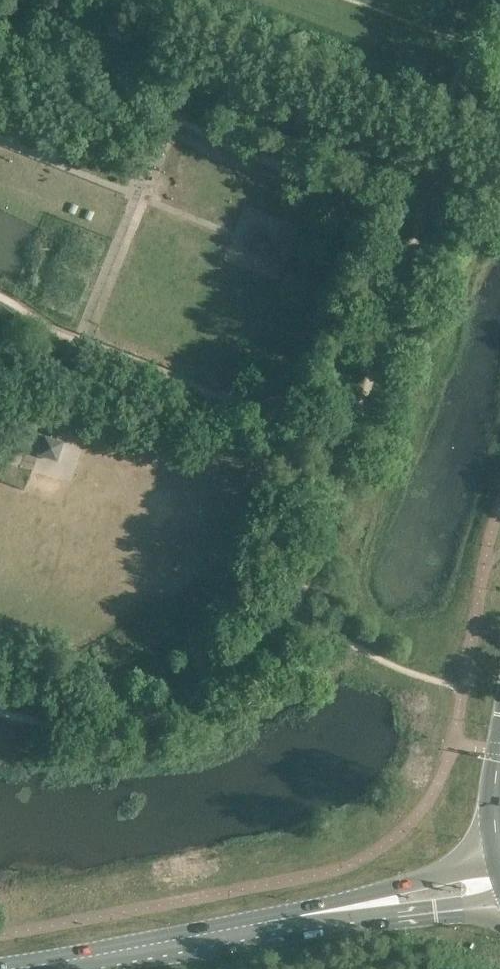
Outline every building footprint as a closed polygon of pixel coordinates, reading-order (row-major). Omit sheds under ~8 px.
[(64,444),(43,436),(37,454),(57,461),(64,444)]
